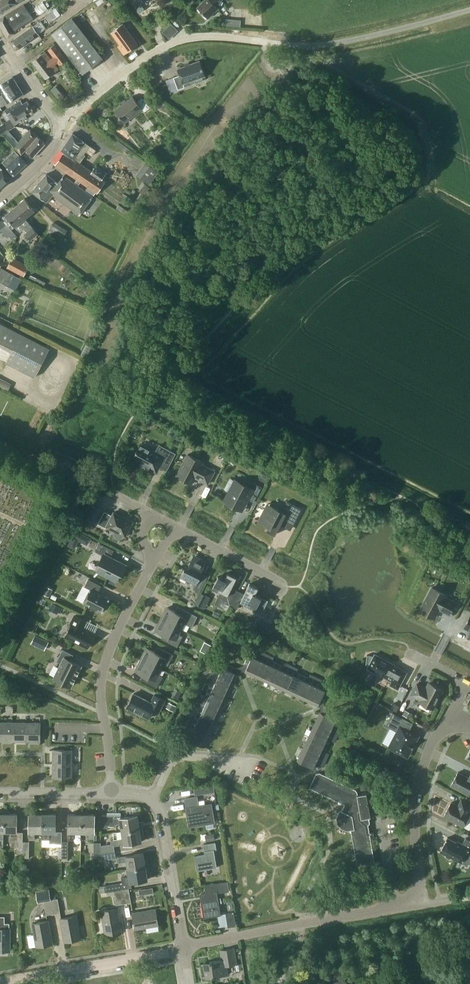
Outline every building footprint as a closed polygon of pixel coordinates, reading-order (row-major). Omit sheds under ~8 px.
[(21,0),(0,0),(0,13),(17,3),(21,0)] [(196,6),(208,17),(217,8),(212,3),(215,0),(202,0),(196,6)] [(39,14),(47,9),(43,2),(34,8),(39,14)] [(16,31),(20,28),(19,27),(28,20),(34,16),(25,3),(0,18),(0,26),(6,38),(16,31)] [(52,22),(63,14),(58,7),(47,15),(52,22)] [(82,73),(102,58),(72,18),(52,34),(82,73)] [(241,20),(223,18),(223,26),(240,27),(241,20)] [(39,34),(38,34),(44,29),(39,22),(33,26),(13,40),(19,49),(39,34)] [(173,22),(165,31),(173,38),(181,30),(173,22)] [(124,54),(138,44),(122,23),(110,32),(119,44),(117,45),(124,54)] [(45,52),(32,62),(45,79),(58,69),(55,64),(57,62),(59,65),(66,59),(54,44),(48,50),(53,57),(50,59),(45,52)] [(182,84),(204,76),(199,61),(177,69),(179,75),(173,78),(177,90),(184,87),(182,84)] [(8,103),(12,100),(23,93),(12,76),(2,83),(0,85),(0,91),(8,103)] [(144,112),(149,108),(141,97),(136,102),(131,97),(113,111),(123,123),(141,109),(144,112)] [(15,126),(14,125),(27,117),(25,114),(33,109),(27,101),(23,104),(20,100),(0,113),(8,125),(6,126),(4,124),(0,126),(0,135),(15,126)] [(18,141),(14,146),(21,154),(25,149),(32,157),(45,144),(30,129),(18,141)] [(8,130),(2,134),(14,146),(18,141),(8,130)] [(76,179),(74,182),(78,185),(80,181),(88,186),(86,190),(94,195),(96,192),(97,193),(104,183),(100,180),(106,172),(96,165),(92,171),(79,162),(84,155),(83,154),(89,145),(72,133),(61,150),(64,152),(55,164),(76,179)] [(27,163),(16,151),(14,150),(2,162),(3,164),(14,175),(27,163)] [(158,171),(145,161),(136,174),(149,184),(158,171)] [(7,181),(10,178),(0,167),(0,187),(7,181)] [(58,183),(46,173),(32,191),(41,198),(46,202),(52,194),(79,215),(93,196),(63,175),(58,183)] [(25,218),(38,234),(25,218),(34,210),(25,198),(15,206),(25,218)] [(31,240),(38,234),(25,218),(15,206),(5,215),(15,226),(20,232),(24,228),(27,231),(25,233),(31,240)] [(1,230),(7,237),(10,236),(12,238),(16,235),(8,225),(4,220),(0,216),(0,231),(1,230)] [(67,230),(54,222),(49,230),(62,239),(67,230)] [(29,266),(12,257),(7,268),(23,276),(29,266)] [(0,267),(0,268),(0,282),(15,290),(21,278),(0,267)] [(30,275),(28,279),(43,286),(45,282),(30,275)] [(0,323),(0,346),(11,352),(6,362),(35,377),(50,348),(0,323)] [(92,326),(89,336),(96,338),(98,328),(92,326)] [(12,389),(15,382),(0,376),(0,383),(12,389)] [(178,432),(175,438),(182,441),(185,436),(179,433),(178,432)] [(133,459),(156,471),(159,466),(166,470),(175,453),(159,445),(155,452),(141,445),(138,451),(136,450),(135,451),(137,452),(133,459)] [(176,476),(191,484),(195,477),(207,484),(214,471),(201,464),(203,462),(188,454),(176,476)] [(270,475),(262,471),(259,479),(266,483),(270,475)] [(224,501),(239,509),(242,502),(245,504),(247,499),(254,502),(262,487),(252,482),(249,487),(238,481),(232,493),(229,491),(224,501)] [(267,504),(258,521),(268,526),(266,530),(275,534),(285,515),(295,521),(302,509),(287,501),(281,511),(267,504)] [(56,515),(58,510),(49,506),(47,510),(56,515)] [(93,524),(100,510),(92,506),(85,520),(93,524)] [(122,537),(122,536),(123,535),(125,536),(133,522),(113,512),(112,515),(104,511),(98,524),(106,528),(106,527),(115,531),(114,533),(114,534),(114,535),(114,536),(115,537),(115,538),(116,538),(117,538),(118,539),(119,538),(120,538),(121,538),(122,537)] [(88,538),(86,544),(89,545),(97,549),(96,551),(103,554),(99,562),(103,564),(100,570),(115,578),(119,572),(121,573),(125,566),(109,557),(113,550),(88,538)] [(199,592),(206,579),(198,576),(205,562),(193,557),(187,570),(184,569),(180,576),(195,584),(193,589),(199,592)] [(221,601),(230,605),(236,594),(230,590),(237,577),(227,573),(224,579),(218,576),(212,588),(224,594),(221,601)] [(102,612),(109,598),(97,592),(101,585),(88,579),(85,586),(90,589),(83,602),(102,612)] [(268,600),(261,597),(255,594),(258,588),(249,583),(243,597),(236,594),(230,605),(237,608),(240,602),(255,609),(253,612),(260,616),(268,600)] [(49,597),(52,589),(46,586),(43,594),(49,597)] [(434,618),(439,609),(449,615),(455,602),(445,597),(446,595),(432,587),(419,610),(434,618)] [(210,597),(201,593),(195,604),(204,609),(210,597)] [(61,606),(52,602),(49,609),(57,613),(61,606)] [(182,608),(179,613),(167,607),(161,619),(181,628),(186,631),(189,626),(191,627),(197,616),(182,608)] [(72,624),(65,637),(87,647),(94,634),(82,628),(86,621),(75,615),(71,623),(72,624)] [(207,626),(210,620),(204,617),(201,623),(207,626)] [(181,628),(161,619),(156,630),(168,636),(165,641),(177,647),(183,636),(178,633),(181,628)] [(271,625),(259,619),(256,626),(268,632),(271,625)] [(44,650),(49,642),(35,635),(30,643),(44,650)] [(206,654),(211,645),(204,641),(200,650),(206,654)] [(147,647),(141,659),(160,669),(163,663),(168,666),(173,655),(162,649),(159,654),(147,647)] [(73,654),(62,649),(56,661),(61,663),(54,677),(70,686),(81,665),(70,660),(73,654)] [(243,665),(239,667),(241,671),(243,671),(257,677),(268,654),(262,651),(260,655),(250,651),(243,665)] [(257,677),(269,683),(278,664),(272,661),(274,657),(268,654),(257,677)] [(394,664),(374,654),(373,656),(371,656),(369,655),(367,655),(365,665),(366,665),(366,664),(368,666),(367,668),(387,678),(388,676),(393,679),(390,685),(398,689),(406,672),(394,665),(394,664)] [(158,674),(160,669),(141,659),(135,670),(147,676),(145,681),(157,687),(162,676),(158,674)] [(241,671),(239,667),(235,668),(221,661),(216,671),(212,669),(209,675),(233,686),(239,672),(241,671)] [(269,683),(281,688),(292,665),(286,663),(284,666),(278,664),(269,683)] [(281,688),(293,694),(302,675),(296,672),(298,668),(292,665),(281,688)] [(305,700),(316,677),(310,674),(308,678),(302,675),(293,694),(305,700)] [(210,683),(208,689),(227,698),(233,686),(209,675),(207,681),(210,683)] [(322,679),(316,677),(305,700),(319,706),(320,708),(325,707),(323,702),(330,688),(320,683),(322,679)] [(419,701),(432,708),(442,690),(429,683),(426,689),(417,684),(411,694),(420,699),(419,701)] [(221,710),(227,698),(208,689),(205,695),(201,693),(198,700),(221,710)] [(148,718),(153,708),(159,711),(165,700),(154,695),(150,702),(133,693),(126,707),(148,718)] [(199,707),(196,713),(216,722),(221,710),(198,700),(195,706),(199,707)] [(169,702),(166,707),(173,711),(176,705),(169,702)] [(325,707),(320,708),(321,710),(314,724),(337,735),(340,729),(336,727),(341,717),(326,711),(325,707)] [(410,718),(413,714),(405,710),(402,714),(410,718)] [(409,731),(413,723),(392,712),(385,725),(397,731),(389,746),(391,748),(392,749),(396,752),(397,751),(407,756),(418,736),(409,731)] [(190,718),(187,724),(210,734),(216,722),(196,713),(194,719),(190,718)] [(0,722),(0,741),(13,741),(13,722),(0,722)] [(26,722),(13,722),(13,741),(26,741),(26,722)] [(26,722),(26,741),(40,741),(40,722),(26,722)] [(210,734),(187,724),(184,730),(188,732),(185,737),(189,739),(204,747),(210,734)] [(314,724),(308,736),(328,745),(331,739),(334,741),(337,735),(314,724)] [(308,736),(303,748),(326,759),(329,753),(325,751),(328,745),(308,736)] [(315,771),(318,770),(317,767),(319,763),(323,765),(326,759),(303,748),(297,760),(313,768),(314,768),(315,771)] [(53,749),(52,763),(72,763),(72,749),(53,749)] [(71,777),(72,763),(52,763),(52,777),(71,777)] [(319,772),(318,770),(315,771),(316,773),(309,787),(346,805),(343,811),(341,810),(340,814),(338,817),(339,822),(342,826),(347,828),(350,827),(357,866),(372,863),(374,861),(367,817),(373,816),(369,792),(357,794),(357,791),(355,789),(319,772)] [(468,777),(458,772),(450,785),(468,795),(469,792),(469,774),(468,777)] [(213,785),(193,788),(194,794),(214,791),(213,785)] [(189,826),(214,821),(211,804),(198,806),(197,797),(185,798),(189,826)] [(463,827),(469,813),(469,812),(469,810),(469,804),(461,799),(457,806),(451,802),(443,816),(463,827)] [(9,810),(4,810),(3,831),(11,831),(11,839),(16,839),(16,847),(22,847),(23,841),(23,832),(17,832),(17,831),(17,813),(9,813),(9,810)] [(35,831),(42,832),(42,810),(37,810),(37,813),(29,813),(29,831),(29,839),(34,839),(35,831)] [(47,810),(42,810),(42,832),(42,838),(49,838),(49,843),(61,843),(61,842),(62,831),(56,831),(56,814),(47,813),(47,810)] [(73,832),(81,832),(81,811),(76,811),(76,814),(68,814),(68,832),(68,840),(73,840),(73,832)] [(86,811),(81,811),(81,832),(88,832),(88,840),(94,840),(94,832),(95,814),(86,814),(86,811)] [(120,823),(121,831),(142,827),(141,822),(138,823),(137,814),(121,817),(120,815),(101,815),(101,827),(107,827),(107,826),(115,826),(115,823),(120,823)] [(142,827),(121,831),(116,832),(117,839),(110,840),(111,843),(101,845),(101,842),(100,842),(100,853),(115,851),(114,845),(123,844),(141,841),(140,833),(143,832),(142,827)] [(461,845),(447,837),(440,851),(445,854),(444,856),(446,857),(449,858),(451,859),(451,858),(461,863),(467,865),(469,860),(469,840),(465,838),(461,845)] [(197,870),(216,867),(214,850),(217,849),(215,842),(203,844),(204,851),(205,854),(194,855),(197,870)] [(100,853),(100,858),(100,860),(116,858),(115,851),(100,853)] [(126,861),(127,869),(148,865),(148,860),(145,861),(143,852),(125,855),(125,856),(118,857),(119,862),(126,861)] [(149,870),(148,865),(127,869),(129,876),(121,877),(122,882),(131,882),(147,879),(146,871),(149,870)] [(219,914),(216,892),(219,892),(220,892),(229,890),(227,881),(218,882),(205,885),(206,893),(207,898),(201,899),(204,917),(219,914)] [(120,883),(99,886),(100,892),(105,892),(121,889),(120,883)] [(132,888),(132,887),(121,889),(123,903),(131,902),(128,888),(132,888)] [(36,891),(37,902),(44,901),(46,915),(53,913),(50,896),(48,889),(36,891)] [(116,905),(123,903),(121,889),(105,892),(113,891),(116,905)] [(55,895),(50,896),(53,913),(60,912),(58,898),(56,899),(55,895)] [(105,934),(121,931),(117,908),(101,911),(105,934)] [(155,908),(153,909),(132,912),(135,929),(158,925),(155,908)] [(232,910),(224,912),(226,926),(235,924),(232,910)] [(64,941),(80,938),(76,915),(60,918),(64,941)] [(9,951),(9,928),(9,923),(5,923),(4,916),(0,916),(0,951),(9,951)] [(29,948),(52,943),(48,920),(32,923),(34,934),(27,935),(29,948)] [(220,950),(222,959),(209,961),(210,963),(201,964),(203,977),(212,975),(212,977),(228,974),(226,966),(236,964),(234,948),(220,950)]
